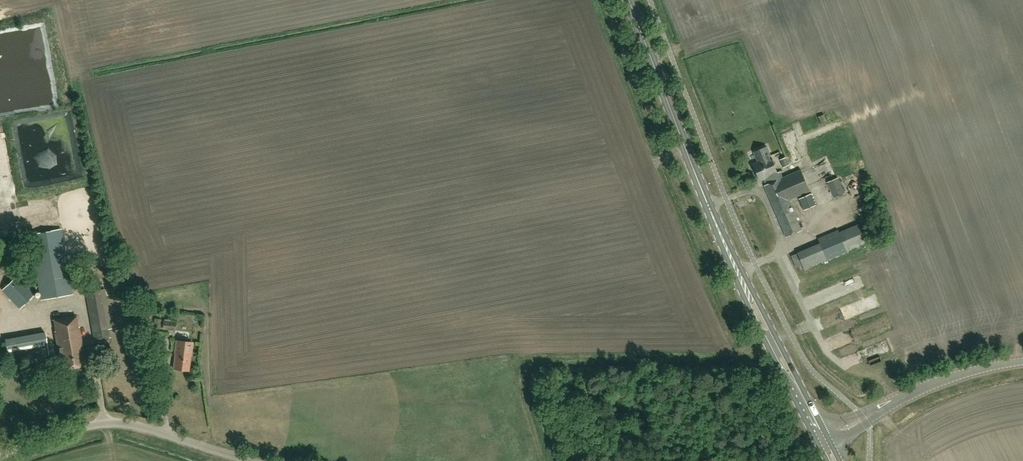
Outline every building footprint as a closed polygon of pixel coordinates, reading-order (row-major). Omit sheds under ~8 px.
[(770,157),(765,146),(753,152),(758,162),(753,164),(760,181),(764,179),(766,185),(764,186),(786,237),(802,230),(789,200),(810,191),(801,170),(782,178),(780,172),(777,173),(770,157)] [(795,148),(790,151),(794,162),(800,160),(795,148)] [(783,167),(789,164),(786,157),(780,159),(783,167)] [(834,198),(844,193),(838,178),(826,183),(834,198)] [(804,210),(815,205),(810,194),(799,199),(804,210)] [(865,243),(858,226),(839,234),(838,230),(818,238),(820,243),(791,255),(796,267),(802,264),(804,269),(865,243)] [(41,299),(72,294),(60,229),(30,235),(41,299)] [(83,271),(75,272),(77,283),(84,282),(83,271)] [(93,332),(111,329),(104,289),(86,292),(93,332)] [(78,327),(76,316),(54,319),(56,331),(55,332),(62,370),(86,366),(79,327),(78,327)] [(160,328),(161,319),(154,318),(153,327),(160,328)] [(174,330),(176,322),(164,320),(163,328),(174,330)] [(191,356),(192,343),(176,341),(175,354),(173,369),(188,371),(190,356),(191,356)] [(757,391),(763,388),(759,381),(753,384),(757,391)]
